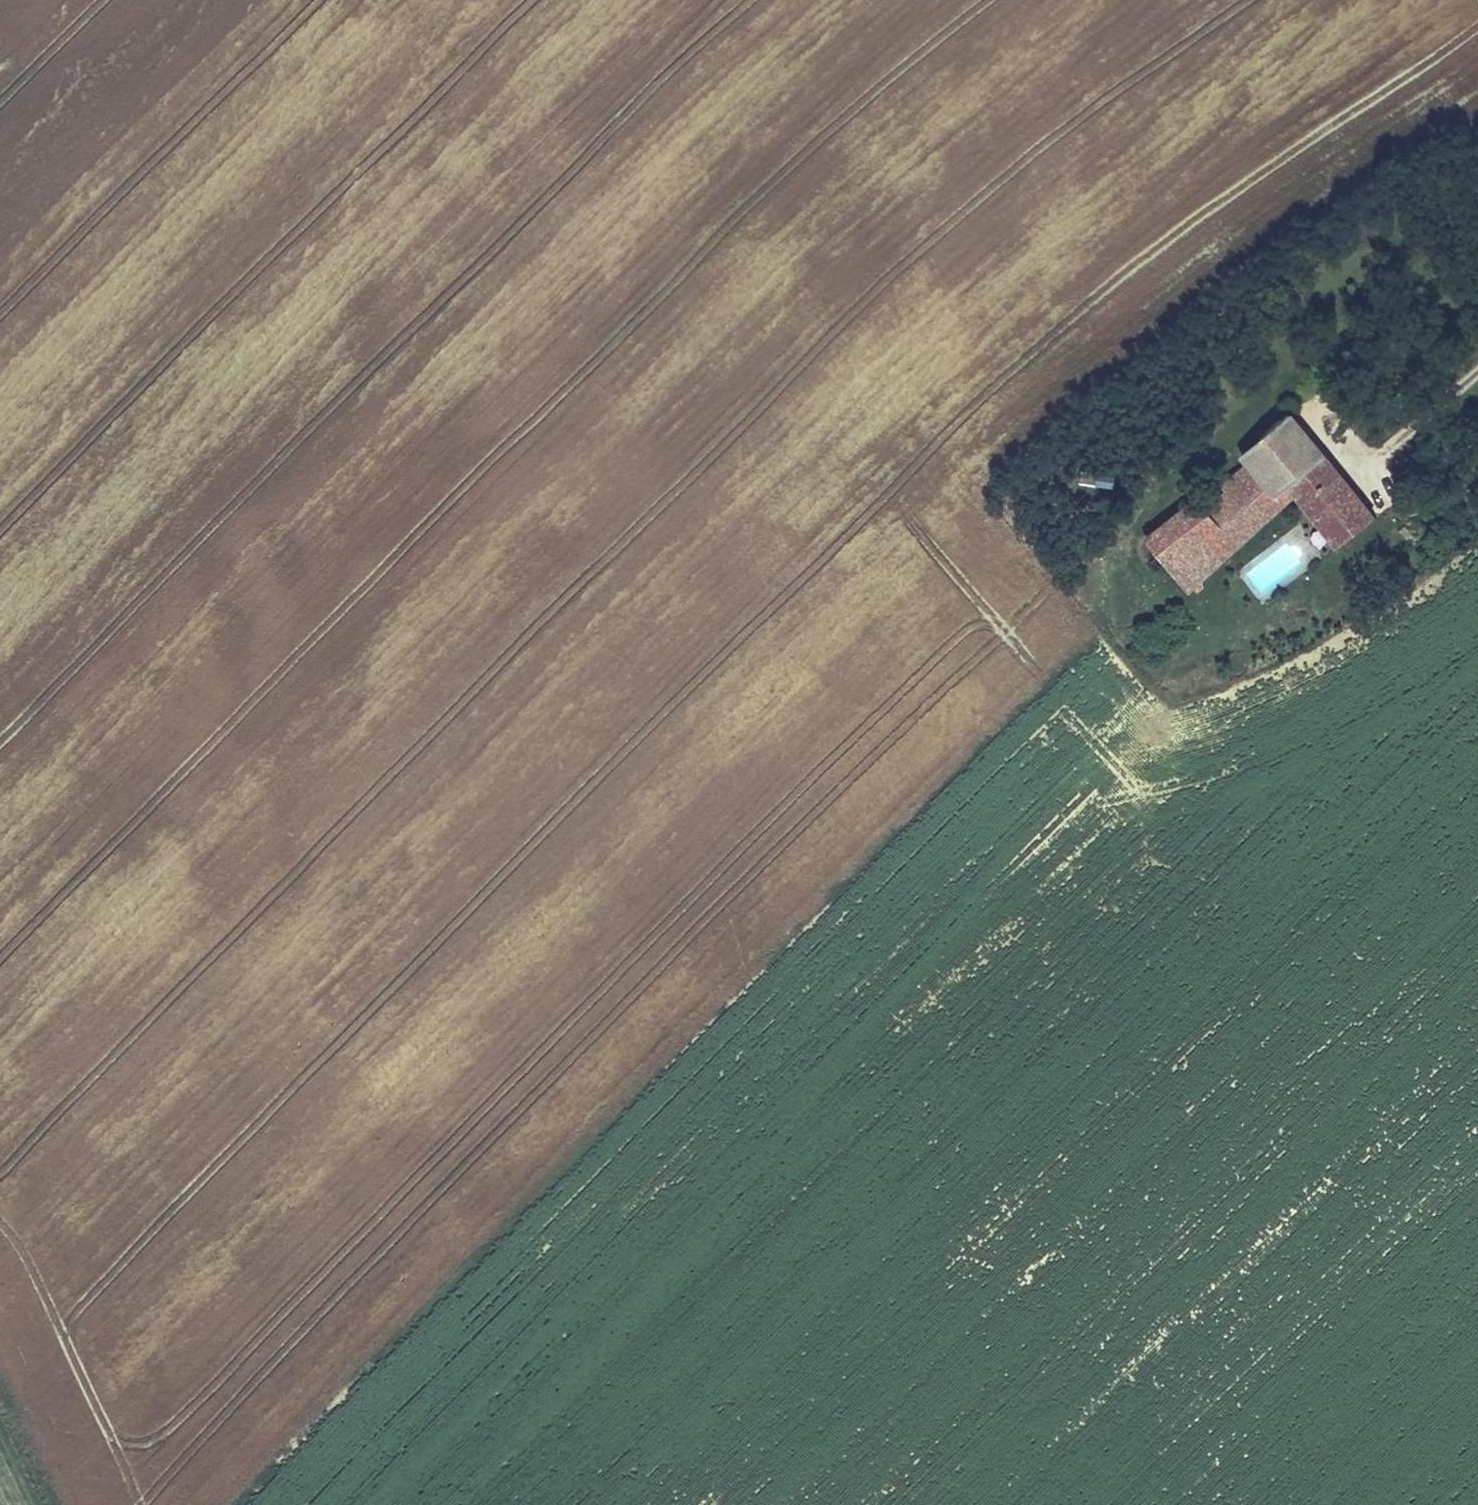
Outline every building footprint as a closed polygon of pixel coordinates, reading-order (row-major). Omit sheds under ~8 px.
[(1294,430),(1249,468),(1286,511),(1297,501),(1339,550),(1371,523),(1294,430)] [(1160,543),(1197,588),(1286,511),(1249,468),(1160,543)] [(1090,471),(1089,483),(1112,485),(1113,473),(1090,471)] [(1428,542),(1438,535),(1431,525),(1420,533),(1428,542)]
